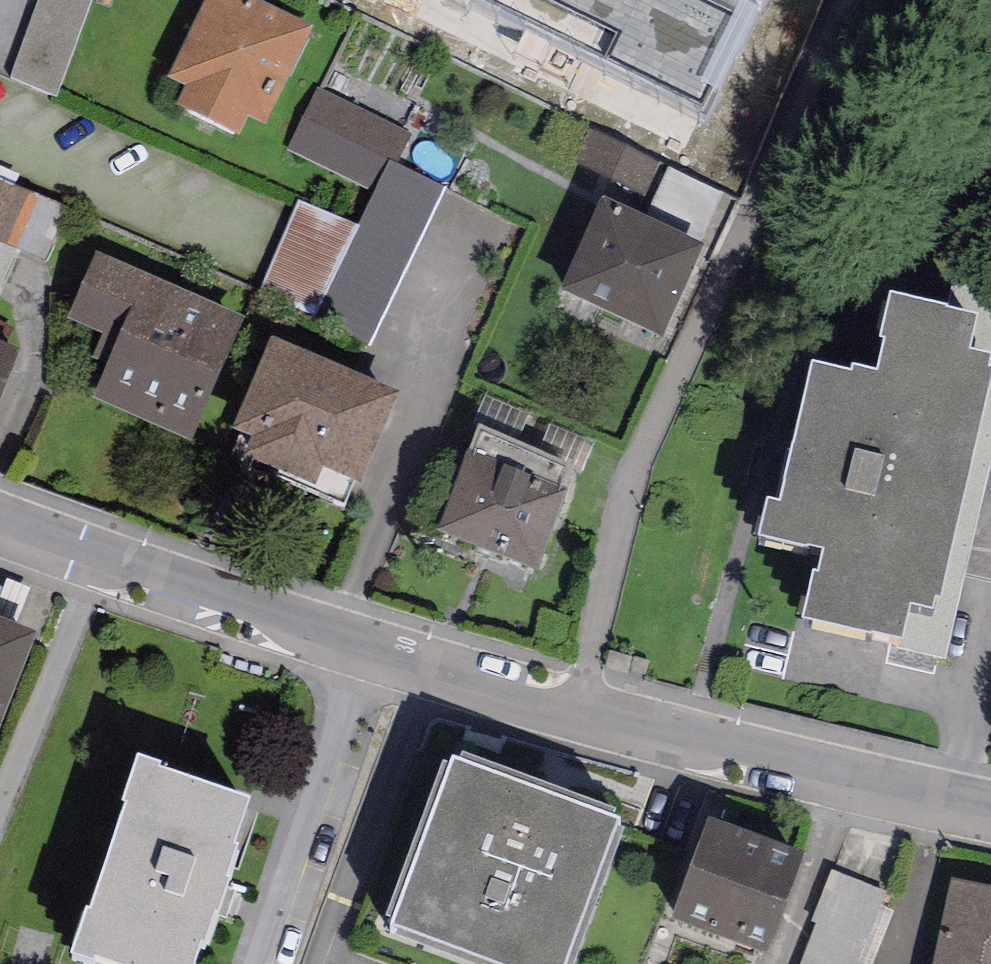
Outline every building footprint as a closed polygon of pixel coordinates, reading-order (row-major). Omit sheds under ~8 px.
[(10,81),(56,98),(93,0),(41,0),(10,81)] [(247,0),(207,0),(167,81),(187,91),(177,111),(237,140),(247,120),(265,128),(312,31),(247,0)] [(705,116),(763,0),(472,0),(705,116)] [(407,136),(317,92),(287,152),(375,194),(390,164),(392,165),(407,136)] [(392,165),(390,164),(375,194),(358,229),(317,322),(306,342),(360,367),(443,188),(392,165)] [(48,259),(69,209),(0,180),(0,238),(48,259)] [(317,322),(358,229),(299,203),(257,296),(317,322)] [(604,205),(561,298),(662,344),(705,252),(604,205)] [(244,325),(94,259),(66,323),(102,339),(92,362),(109,369),(94,404),(190,447),(244,325)] [(956,272),(947,322),(946,325),(977,333),(969,366),(990,371),(990,266),(956,272)] [(891,309),(880,355),(885,356),(877,388),(855,382),(853,389),(813,379),(779,520),(767,517),(758,554),(805,565),(806,562),(824,566),(819,589),(814,588),(803,636),(871,653),(872,649),(903,656),(904,651),(944,660),(990,466),(990,385),(989,384),(990,376),(990,371),(969,366),(977,333),(946,325),(947,322),(891,309)] [(397,400),(272,347),(222,462),(312,500),(323,474),(359,489),(397,400)] [(22,359),(0,349),(0,405),(22,359)] [(479,434),(438,538),(535,576),(576,472),(479,434)] [(0,626),(0,734),(38,642),(0,626)] [(390,940),(454,963),(572,963),(622,832),(455,769),(390,940)] [(74,963),(200,963),(252,809),(139,771),(74,963)] [(713,827),(675,928),(770,963),(808,862),(713,827)] [(951,883),(934,963),(990,963),(990,891),(951,883)] [(835,887),(822,934),(865,947),(879,899),(835,887)]
